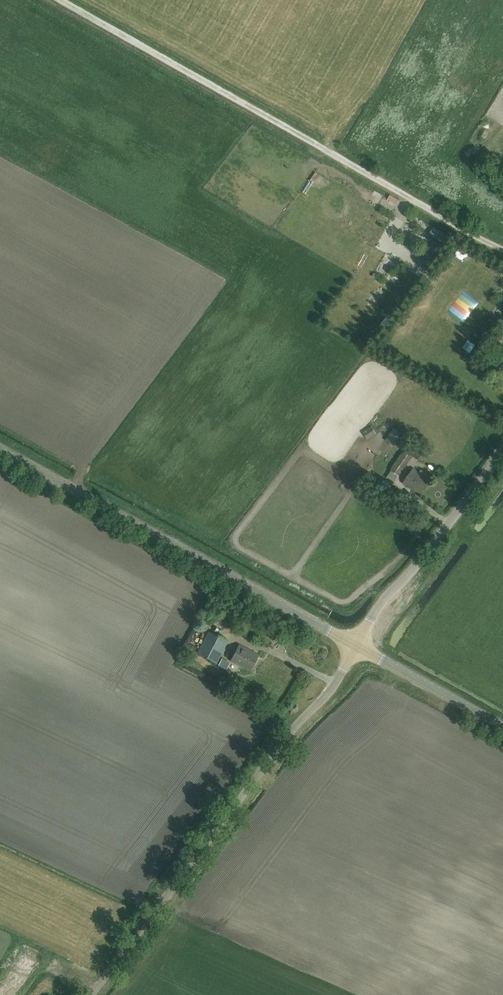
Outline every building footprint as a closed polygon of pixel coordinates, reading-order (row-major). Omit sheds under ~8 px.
[(400,217),(407,200),(391,193),(384,209),(400,217)] [(364,217),(369,213),(365,208),(360,212),(364,217)] [(416,216),(412,222),(421,226),(424,220),(416,216)] [(447,244),(452,235),(435,227),(430,236),(447,244)] [(389,253),(378,271),(385,275),(392,264),(401,270),(405,263),(389,253)] [(365,429),(368,435),(377,429),(374,424),(365,429)] [(403,434),(394,428),(386,441),(395,447),(403,434)] [(373,440),(380,433),(376,429),(369,436),(373,440)] [(413,456),(405,450),(391,470),(399,476),(413,456)] [(435,477),(439,471),(432,466),(428,472),(435,477)] [(418,472),(413,469),(403,483),(419,494),(431,477),(420,469),(418,472)] [(228,642),(209,632),(197,653),(217,663),(228,642)] [(258,655),(239,645),(230,661),(250,671),(258,655)] [(56,979),(66,968),(57,960),(47,971),(56,979)]
